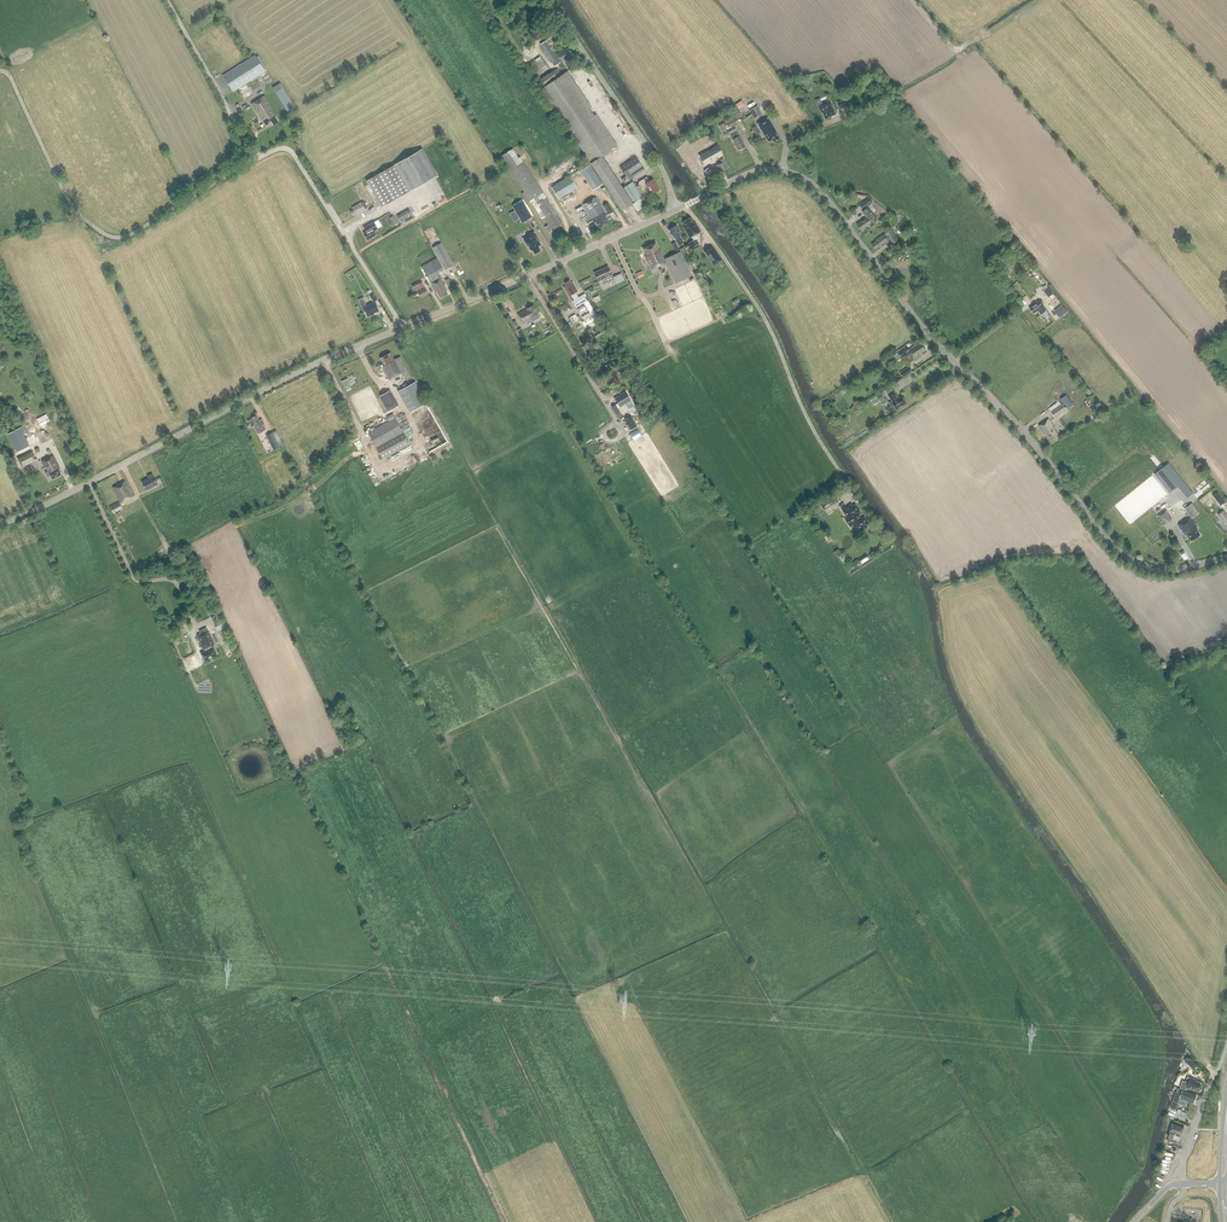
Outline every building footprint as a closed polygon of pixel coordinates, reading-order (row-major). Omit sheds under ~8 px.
[(566,57),(572,54),(568,48),(563,51),(562,49),(556,54),(550,44),(553,42),(550,37),(540,44),(554,66),(561,62),(567,59),(566,57)] [(223,75),(233,92),(265,71),(255,55),(223,75)] [(548,68),(541,59),(527,68),(533,78),(548,68)] [(557,78),(552,71),(539,80),(543,87),(557,78)] [(297,107),(282,82),(274,87),(289,112),(297,107)] [(278,122),(275,116),(276,115),(264,96),(252,104),(251,104),(262,121),(263,120),(266,126),(272,122),(274,125),(278,122)] [(849,105),(847,98),(837,103),(840,109),(849,105)] [(825,118),(836,114),(830,100),(818,105),(821,113),(823,112),(825,118)] [(762,114),(757,106),(749,110),(755,119),(762,114)] [(719,125),(723,132),(740,123),(735,113),(728,117),(729,120),(719,125)] [(777,132),(768,118),(757,124),(768,142),(772,139),(774,142),(779,138),(776,132),(777,132)] [(727,130),(730,134),(737,130),(735,126),(727,130)] [(743,142),(739,136),(737,132),(730,135),(732,139),(736,146),(736,145),(738,150),(744,147),(742,142),(743,142)] [(422,148),(367,180),(382,207),(438,175),(422,148)] [(721,171),(728,167),(725,161),(722,156),(718,159),(720,163),(717,165),(721,171)] [(629,181),(644,170),(636,157),(620,167),(626,177),(622,179),(625,184),(629,182),(629,181)] [(597,175),(588,180),(594,190),(602,184),(597,175)] [(570,176),(551,187),(559,199),(578,188),(570,176)] [(651,193),(658,189),(653,179),(649,181),(647,177),(639,182),(643,188),(647,186),(651,193)] [(502,186),(510,198),(518,192),(517,193),(511,181),(511,180),(502,186)] [(632,203),(642,197),(633,181),(623,188),(632,203)] [(544,220),(547,218),(554,229),(562,224),(546,198),(541,200),(538,196),(530,201),(542,219),(543,218),(544,220)] [(607,215),(604,209),(596,197),(583,205),(591,219),(594,223),(596,222),(599,227),(608,222),(607,220),(605,216),(607,215)] [(523,201),(513,207),(523,222),(532,216),(523,201)] [(361,202),(352,207),(356,215),(365,209),(361,202)] [(603,206),(608,214),(608,215),(613,212),(608,203),(603,206)] [(861,221),(861,222),(857,225),(861,230),(866,227),(866,228),(877,220),(869,208),(863,212),(867,217),(861,221)] [(683,222),(685,226),(684,227),(690,237),(700,232),(695,223),(694,223),(690,217),(683,222)] [(366,231),(364,233),(368,240),(376,235),(374,231),(378,228),(374,222),(364,228),(366,231)] [(679,244),(683,242),(679,235),(681,234),(676,225),(669,229),(674,238),(675,237),(679,244)] [(886,234),(884,235),(884,234),(875,240),(876,241),(872,244),(876,250),(881,246),(882,247),(889,242),(888,241),(890,239),(893,244),(899,239),(891,228),(885,233),(886,234)] [(523,238),(528,247),(531,251),(532,250),(534,254),(541,250),(538,246),(541,245),(539,240),(534,232),(523,238)] [(445,269),(453,265),(441,243),(432,247),(445,269)] [(666,263),(669,270),(675,283),(691,276),(685,262),(680,252),(668,257),(664,259),(660,250),(659,250),(655,243),(643,248),(645,252),(647,255),(645,256),(647,260),(651,270),(666,263)] [(716,253),(709,257),(714,265),(721,260),(716,253)] [(445,287),(440,277),(437,273),(443,269),(437,258),(421,266),(428,278),(430,282),(436,292),(437,292),(440,298),(448,294),(444,287),(445,287)] [(697,273),(700,271),(694,263),(692,265),(697,273)] [(607,277),(612,275),(608,267),(595,273),(598,281),(600,280),(603,284),(609,281),(607,277)] [(616,284),(624,281),(622,274),(618,275),(617,275),(613,277),(616,284)] [(421,279),(410,285),(414,293),(417,291),(421,299),(429,294),(421,279)] [(569,296),(571,295),(574,300),(572,301),(576,307),(587,301),(583,294),(578,297),(575,292),(578,291),(572,282),(571,283),(569,280),(565,283),(566,286),(564,287),(569,296)] [(587,290),(591,299),(594,297),(592,292),(596,290),(594,286),(587,290)] [(1049,288),(1044,291),(1048,297),(1054,293),(1049,288)] [(373,302),(378,299),(374,293),(373,293),(370,290),(367,292),(373,302)] [(1034,313),(1038,310),(1041,314),(1046,310),(1043,306),(1042,304),(1043,303),(1041,300),(1040,302),(1039,301),(1030,308),(1034,313)] [(363,312),(366,311),(367,316),(371,314),(379,311),(375,302),(369,304),(370,305),(367,306),(365,301),(360,303),(363,312)] [(587,308),(588,310),(589,312),(582,316),(584,320),(582,322),(585,326),(598,318),(587,301),(584,303),(587,308)] [(531,317),(538,313),(533,305),(526,309),(527,309),(518,314),(523,323),(531,319),(531,320),(532,319),(531,317)] [(1059,308),(1055,311),(1060,318),(1068,312),(1064,307),(1060,309),(1059,308)] [(569,318),(573,324),(579,320),(575,314),(569,318)] [(898,353),(901,357),(902,358),(909,353),(914,360),(921,355),(920,354),(926,350),(921,343),(917,346),(916,345),(909,350),(907,347),(898,353)] [(587,353),(583,346),(579,349),(582,355),(587,353)] [(406,379),(411,377),(400,356),(394,359),(391,353),(380,358),(383,363),(382,364),(376,366),(379,372),(385,370),(389,379),(401,373),(402,372),(406,379)] [(900,372),(903,378),(912,371),(909,366),(900,372)] [(346,387),(353,384),(349,377),(343,380),(346,387)] [(398,391),(410,412),(427,402),(416,381),(398,391)] [(390,390),(379,396),(388,411),(398,405),(390,390)] [(896,410),(897,410),(907,403),(902,396),(899,398),(894,391),(888,394),(892,401),(893,402),(892,402),(896,410)] [(620,407),(630,400),(625,392),(615,398),(620,407)] [(1068,408),(1073,405),(1066,395),(1061,399),(1068,408)] [(1059,401),(1049,408),(1055,418),(1066,410),(1066,409),(1063,404),(1062,403),(1061,404),(1059,401)] [(619,419),(623,416),(616,404),(611,407),(619,419)] [(855,415),(862,411),(860,407),(857,408),(858,409),(853,412),(855,415)] [(662,418),(658,411),(652,415),(656,421),(662,418)] [(393,413),(386,417),(389,421),(368,432),(382,460),(410,445),(395,418),(393,413)] [(258,434),(266,429),(263,424),(264,424),(262,419),(259,421),(256,415),(251,418),(251,419),(248,421),(251,427),(254,426),(258,434)] [(624,419),(630,430),(637,426),(631,416),(624,419)] [(1050,440),(1058,435),(1053,427),(1054,426),(1049,419),(1038,426),(1044,434),(1045,433),(1050,440)] [(26,434),(23,428),(10,434),(13,440),(26,434)] [(276,430),(266,435),(273,450),(283,445),(276,430)] [(638,430),(630,434),(633,440),(641,435),(638,430)] [(35,434),(25,438),(28,446),(38,441),(35,434)] [(18,458),(22,467),(37,460),(32,450),(31,451),(29,446),(15,453),(18,458)] [(58,469),(59,468),(53,456),(42,461),(47,472),(45,473),(47,477),(50,475),(53,479),(61,475),(58,469)] [(1192,493),(1169,462),(1154,473),(1169,493),(1178,486),(1186,497),(1192,493)] [(121,502),(132,496),(125,481),(113,487),(121,502)] [(1225,502),(1218,492),(1213,496),(1221,506),(1225,502)] [(821,504),(825,510),(835,504),(831,498),(821,504)] [(119,502),(110,506),(113,513),(123,509),(119,502)] [(1185,509),(1191,517),(1192,518),(1199,513),(1192,503),(1185,509)] [(866,525),(868,523),(863,516),(861,518),(858,513),(860,512),(855,505),(853,506),(851,504),(843,510),(848,517),(845,519),(850,526),(853,524),(859,533),(867,527),(866,525)] [(128,507),(124,509),(129,519),(133,517),(128,507)] [(1158,515),(1164,525),(1172,520),(1166,510),(1158,515)] [(1223,511),(1218,515),(1226,526),(1226,515),(1223,511)] [(1191,541),(1201,535),(1197,529),(1198,528),(1192,518),(1191,517),(1178,525),(1185,535),(1187,534),(1191,541)] [(230,639),(224,628),(218,631),(223,642),(230,639)] [(205,651),(201,653),(205,661),(217,655),(213,647),(211,648),(210,646),(215,644),(209,630),(198,636),(205,651)] [(191,669),(196,667),(192,659),(187,661),(191,669)] [(1193,1068),(1197,1064),(1189,1056),(1185,1060),(1193,1068)] [(1198,1091),(1201,1083),(1196,1081),(1196,1080),(1187,1077),(1186,1082),(1183,1081),(1180,1087),(1186,1089),(1187,1088),(1190,1089),(1190,1088),(1198,1091)] [(1178,1089),(1173,1099),(1170,1107),(1175,1110),(1178,1102),(1185,1104),(1186,1100),(1193,1103),(1196,1095),(1182,1090),(1178,1089)] [(1169,1137),(1168,1140),(1176,1143),(1177,1140),(1178,1140),(1180,1136),(1175,1135),(1176,1134),(1181,1135),(1184,1128),(1172,1124),(1169,1132),(1174,1133),(1174,1134),(1170,1133),(1168,1137),(1169,1137)]
